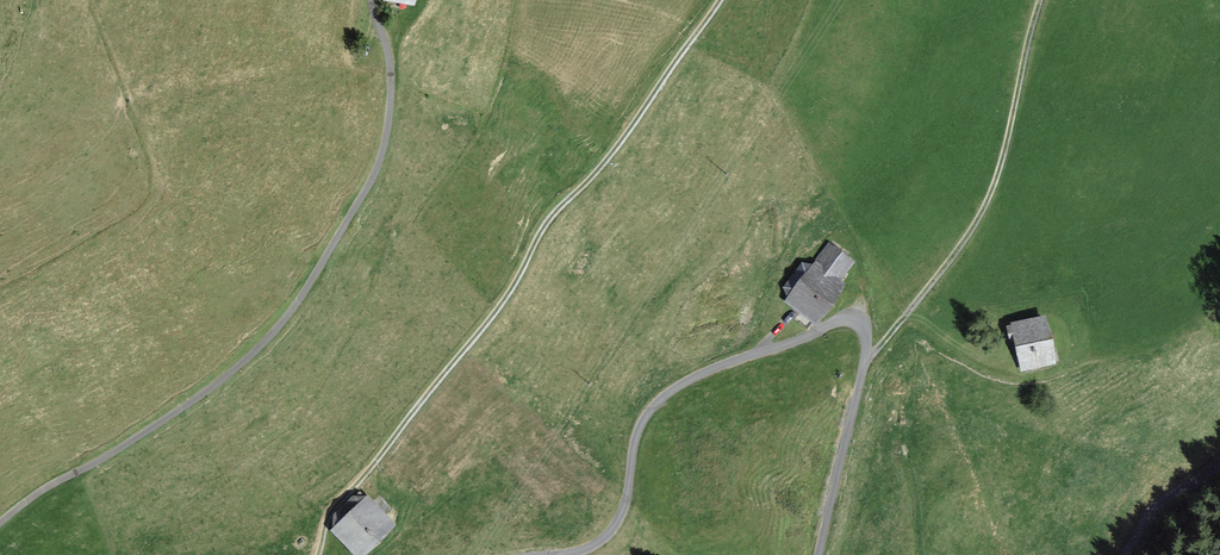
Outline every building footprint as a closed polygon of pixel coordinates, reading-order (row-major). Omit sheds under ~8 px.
[(819,321),(843,284),(838,280),(851,261),(828,247),(815,265),(813,268),(807,263),(786,290),(793,294),(787,301),(819,321)] [(1054,361),(1044,318),(1013,325),(1022,368),(1054,361)] [(371,496),(334,530),(358,554),(361,554),(396,523),(371,496)]
